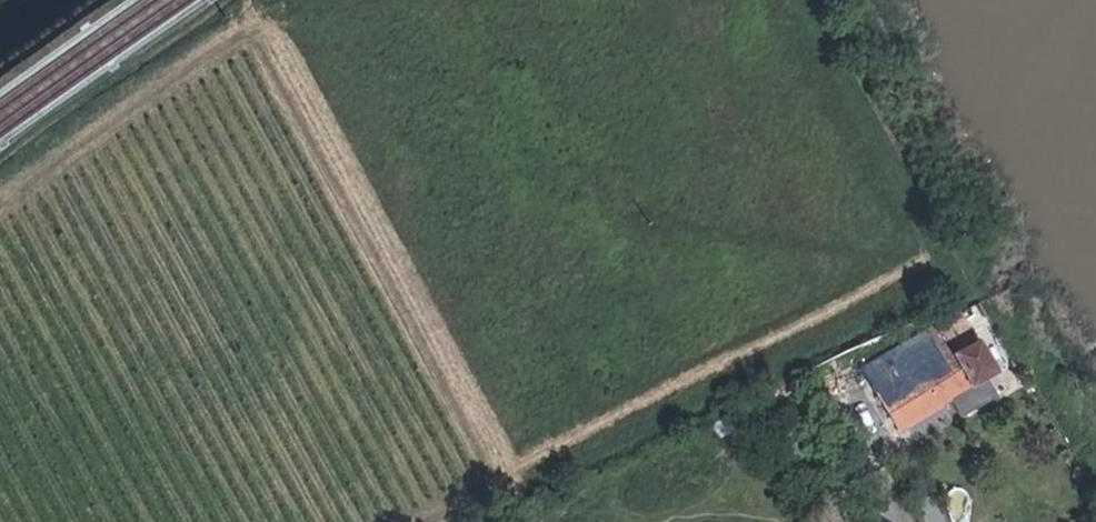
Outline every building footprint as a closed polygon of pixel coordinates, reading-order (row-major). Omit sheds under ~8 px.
[(957,338),(862,398),(898,458),(995,395),(957,338)]
